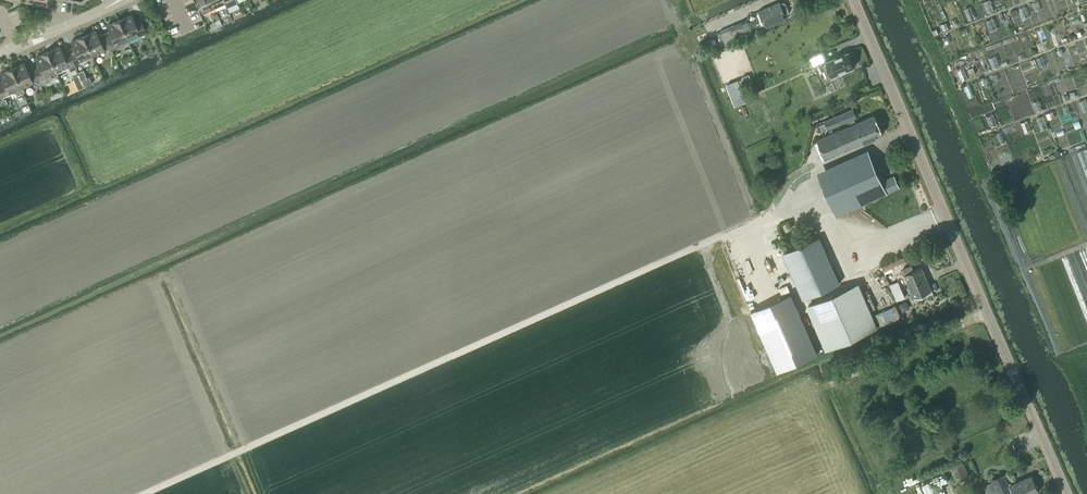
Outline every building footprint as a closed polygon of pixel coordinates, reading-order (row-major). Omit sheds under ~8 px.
[(213,6),(210,0),(197,0),(202,11),(213,6)] [(783,2),(780,3),(779,1),(759,10),(765,25),(786,16),(785,14),(788,13),(789,11),(785,2),(783,2)] [(146,31),(141,19),(135,22),(131,14),(120,19),(128,39),(146,31)] [(110,47),(128,39),(120,19),(107,25),(111,33),(105,35),(110,47)] [(736,39),(747,34),(743,24),(732,29),(731,28),(720,33),(725,44),(736,39)] [(105,35),(104,33),(98,36),(95,30),(83,35),(93,56),(104,50),(110,47),(105,35)] [(87,58),(93,56),(83,35),(71,41),(74,47),(69,49),(75,63),(78,62),(79,62),(82,62),(85,61),(87,58)] [(75,63),(69,49),(62,52),(60,46),(48,51),(57,72),(68,66),(70,71),(76,68),(74,64),(75,63)] [(814,66),(822,62),(829,77),(854,66),(848,51),(827,60),(823,50),(810,56),(814,66)] [(50,75),(57,72),(48,51),(36,57),(39,65),(33,67),(41,84),(50,80),(51,77),(50,75)] [(41,84),(33,67),(28,70),(24,62),(12,67),(21,88),(33,83),(35,87),(41,84)] [(21,88),(12,67),(0,73),(2,79),(0,80),(0,88),(3,95),(3,96),(21,88)] [(738,80),(726,85),(735,106),(746,101),(738,80)] [(850,125),(856,122),(854,117),(857,116),(853,108),(825,120),(829,128),(848,120),(850,125)] [(856,122),(850,125),(818,139),(826,158),(883,133),(874,114),(856,122)] [(1077,151),(1086,177),(1086,147),(1077,151)] [(900,187),(894,175),(882,180),(871,156),(821,179),(837,215),(900,187)] [(803,299),(811,295),(840,283),(819,236),(783,252),(803,299)] [(907,261),(918,256),(915,250),(904,255),(907,261)] [(904,256),(881,266),(883,271),(906,261),(904,256)] [(909,285),(926,278),(922,266),(914,270),(911,265),(902,269),(909,285)] [(931,289),(926,278),(909,285),(914,296),(931,289)] [(893,292),(901,288),(898,280),(889,284),(893,292)] [(896,300),(897,300),(905,296),(901,288),(893,292),(896,300)] [(861,290),(808,313),(824,350),(877,326),(861,290)] [(788,295),(748,312),(774,372),(814,354),(788,295)] [(906,302),(899,305),(902,313),(908,310),(909,307),(906,302)] [(956,481),(970,477),(964,462),(951,468),(956,481)] [(1011,484),(1011,483),(1008,484),(1003,474),(993,479),(999,493),(1010,493),(1014,492),(1015,493),(1032,493),(1039,491),(1031,475),(1011,484)]
